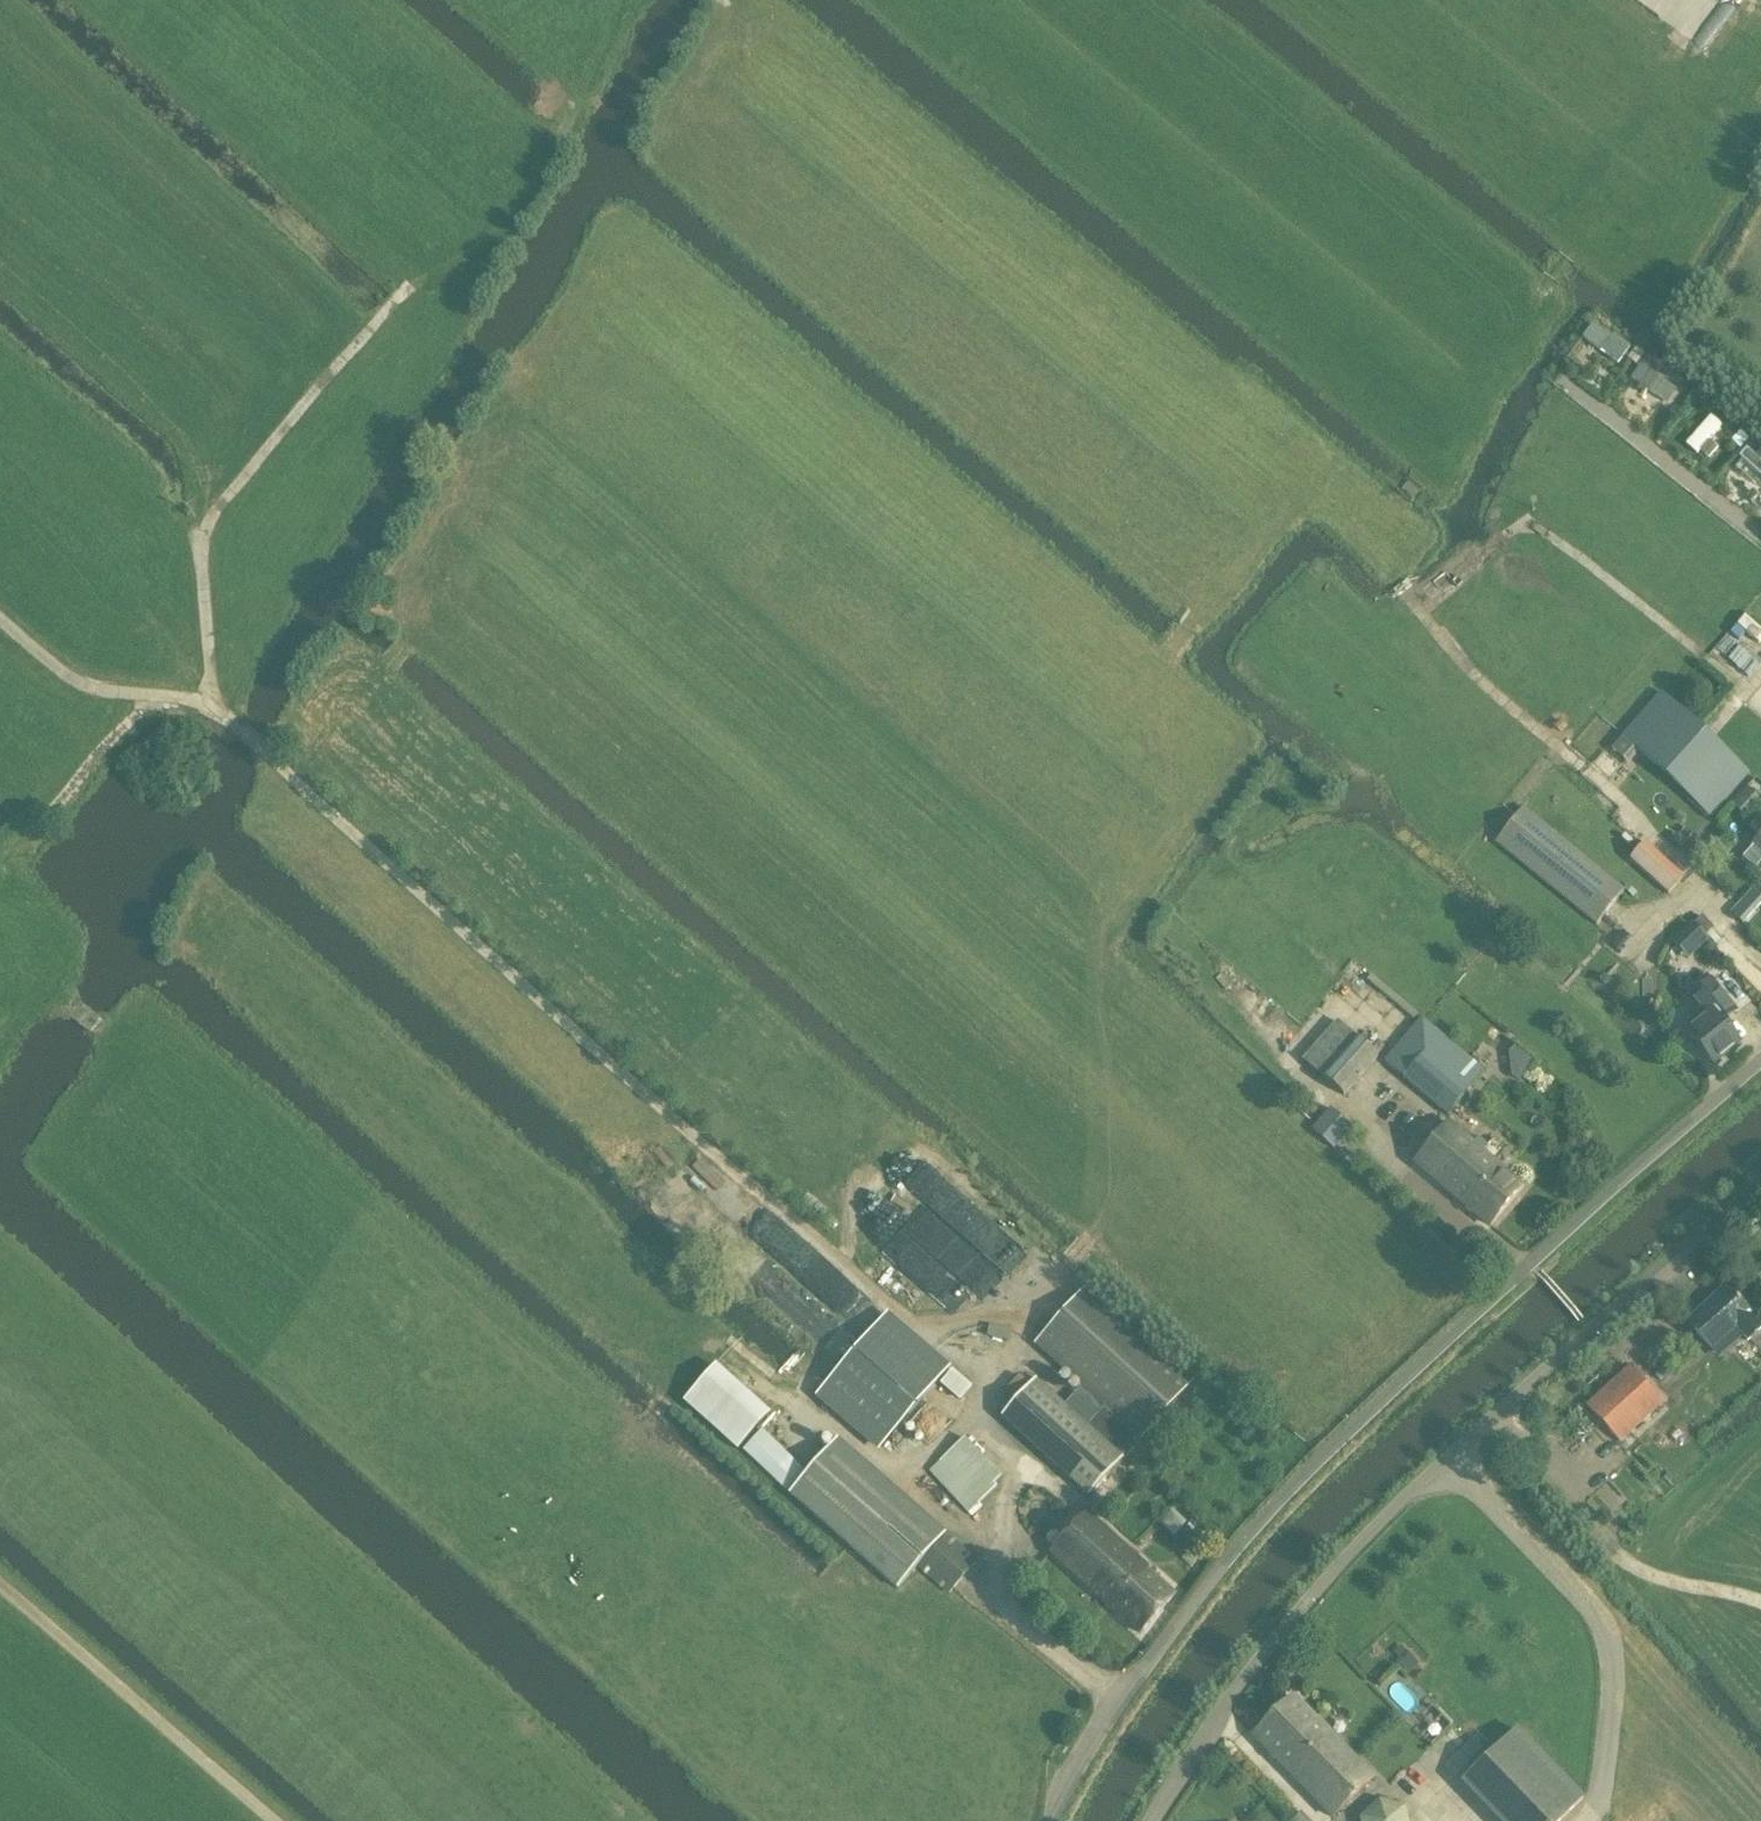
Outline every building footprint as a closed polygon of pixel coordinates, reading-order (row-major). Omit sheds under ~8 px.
[(1710,816),(1749,773),(1660,693),(1622,736),(1710,816)] [(1624,889),(1523,807),(1495,841),(1596,923),(1624,889)] [(1752,844),(1760,852),(1760,834),(1752,844)] [(1683,877),(1645,842),(1629,859),(1668,893),(1683,877)] [(1676,940),(1692,957),(1709,941),(1692,924),(1676,940)] [(1684,992),(1683,993),(1688,998),(1710,980),(1706,975),(1684,992)] [(1686,1031),(1688,1034),(1713,1064),(1739,1043),(1723,1022),(1735,1012),(1725,1000),(1726,1000),(1710,980),(1688,998),(1703,1017),(1686,1031)] [(1385,1062),(1447,1115),(1484,1071),(1422,1018),(1385,1062)] [(1355,1035),(1320,1075),(1344,1095),(1378,1055),(1355,1035)] [(1330,1107),(1311,1129),(1333,1148),(1352,1126),(1330,1107)] [(1448,1123),(1414,1162),(1488,1224),(1521,1185),(1494,1162),(1483,1152),(1488,1146),(1478,1138),(1472,1144),(1448,1123)] [(1141,1439),(1193,1381),(1086,1285),(1034,1342),(1141,1439)] [(1687,1322),(1713,1350),(1736,1329),(1747,1341),(1760,1329),(1760,1328),(1750,1316),(1726,1289),(1725,1288),(1723,1289),(1687,1322)] [(888,1313),(815,1397),(878,1452),(951,1367),(888,1313)] [(1619,1442),(1662,1402),(1629,1366),(1586,1406),(1619,1442)] [(1089,1495),(1123,1457),(1035,1378),(1001,1416),(1089,1495)] [(898,1588),(946,1534),(838,1439),(790,1493),(898,1588)] [(1141,1633),(1176,1594),(1087,1513),(1051,1552),(1141,1633)] [(950,1592),(977,1561),(948,1535),(921,1566),(950,1592)] [(1333,1817),(1373,1777),(1294,1698),(1254,1738),(1333,1817)] [(1517,1729),(1461,1784),(1497,1820),(1562,1820),(1585,1798),(1517,1729)] [(1404,1808),(1380,1801),(1361,1819),(1362,1820),(1408,1820),(1404,1808)]
